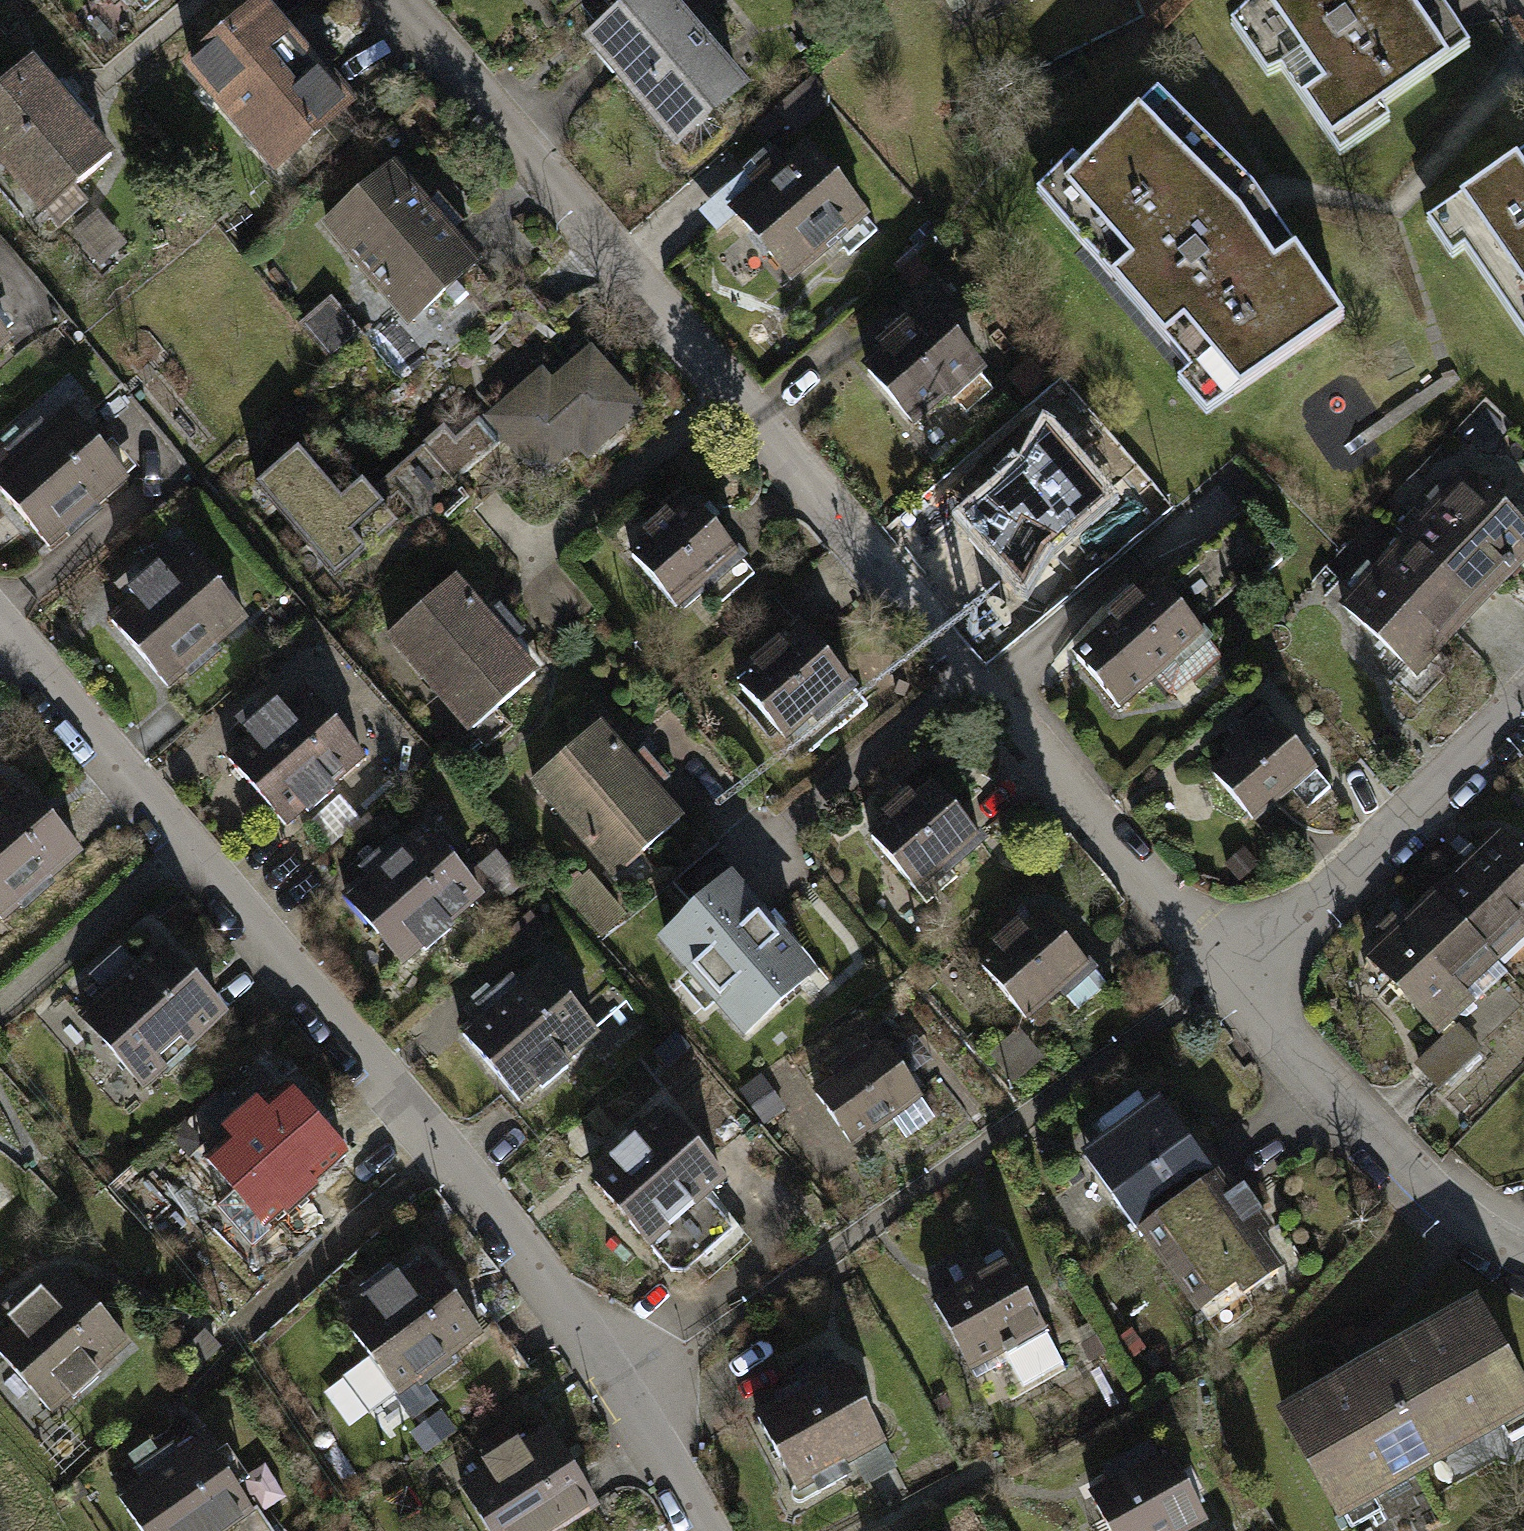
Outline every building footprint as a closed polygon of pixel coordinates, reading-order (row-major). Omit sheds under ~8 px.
[(657,0),(625,0),(570,45),(659,152),(733,91),(657,0)] [(1421,0),(1252,0),(1218,31),(1252,79),(1267,74),(1327,160),(1378,122),(1369,111),(1458,52),(1421,0)] [(276,53),(244,16),(178,75),(262,170),(329,111),(302,81),(315,70),(289,41),(276,53)] [(14,60),(0,73),(0,194),(23,220),(97,154),(72,126),(81,118),(51,85),(42,92),(14,60)] [(1240,191),(1141,105),(1073,172),(1060,160),(1026,197),(1178,376),(1166,388),(1192,422),(1327,326),(1240,191)] [(861,224),(800,153),(716,225),(777,296),(861,224)] [(1430,222),(1455,257),(1466,250),(1523,337),(1523,156),(1430,222)] [(413,211),(377,169),(305,231),(392,331),(464,269),(436,237),(448,227),(425,200),(413,211)] [(80,234),(105,264),(131,242),(106,212),(80,234)] [(924,318),(850,375),(896,434),(970,378),(924,318)] [(518,331),(447,389),(523,479),(593,421),(518,331)] [(0,471),(0,487),(45,542),(134,469),(81,404),(0,471)] [(315,420),(245,483),(327,575),(397,512),(315,420)] [(992,494),(974,509),(1016,560),(1080,508),(1027,443),(981,481),(992,494)] [(1339,603),(1414,674),(1523,559),(1523,547),(1455,481),(1339,603)] [(632,546),(615,560),(662,615),(696,587),(709,603),(742,576),(680,502),(656,522),(652,516),(625,538),(632,546)] [(179,545),(100,613),(168,692),(247,624),(179,545)] [(445,580),(366,647),(446,742),(525,675),(445,580)] [(1096,628),(1062,659),(1112,715),(1195,641),(1144,584),(1126,600),(1121,594),(1090,621),(1096,628)] [(746,680),(724,696),(780,768),(852,713),(788,631),(738,670),(746,680)] [(296,695),(211,765),(268,834),(353,764),(296,695)] [(1218,759),(1200,774),(1244,828),(1307,777),(1252,710),(1224,732),(1229,739),(1213,752),(1218,759)] [(590,729),(514,794),(593,884),(668,819),(590,729)] [(929,775),(866,827),(921,893),(984,841),(929,775)] [(69,855),(11,786),(0,795),(0,913),(69,855)] [(1435,885),(1510,962),(1523,948),(1523,849),(1499,823),(1435,885)] [(425,825),(344,893),(402,962),(483,894),(425,825)] [(614,921),(578,876),(568,884),(564,880),(549,892),(589,941),(614,921)] [(732,876),(660,936),(738,1031),(811,971),(732,876)] [(1439,1031),(1510,962),(1435,885),(1364,955),(1439,1031)] [(1046,911),(984,961),(1030,1018),(1063,991),(1068,998),(1098,975),(1046,911)] [(154,947),(64,1022),(126,1095),(216,1019),(154,947)] [(539,963),(462,1026),(515,1091),(520,1098),(598,1034),(539,963)] [(1462,1020),(1417,1056),(1443,1087),(1487,1052),(1462,1020)] [(834,1077),(816,1088),(853,1145),(922,1101),(884,1042),(872,1050),(865,1039),(826,1065),(834,1077)] [(783,1107),(760,1073),(738,1088),(762,1122),(783,1107)] [(216,1141),(199,1156),(230,1193),(213,1207),(245,1244),(280,1214),(286,1221),(322,1190),(315,1183),(344,1158),(286,1090),(263,1110),(254,1100),(239,1112),(224,1093),(196,1117),(216,1141)] [(1143,1229),(1221,1173),(1162,1092),(1084,1148),(1143,1229)] [(675,1113),(595,1181),(649,1245),(655,1242),(674,1263),(691,1266),(733,1228),(707,1199),(730,1176),(675,1113)] [(1236,1196),(1221,1173),(1143,1229),(1209,1322),(1286,1268),(1260,1231),(1270,1224),(1245,1189),(1236,1196)] [(361,1299),(334,1320),(390,1395),(482,1326),(425,1250),(401,1269),(393,1259),(353,1289),(361,1299)] [(1003,1258),(934,1297),(974,1368),(1003,1352),(1018,1383),(1060,1360),(1043,1328),(1003,1258)] [(0,1326),(0,1370),(42,1416),(120,1348),(55,1275),(32,1295),(28,1291),(8,1308),(0,1315),(0,1322),(2,1324),(0,1326)] [(1264,1422),(1324,1530),(1332,1530),(1523,1425),(1523,1409),(1468,1309),(1264,1422)] [(844,1366),(755,1416),(795,1487),(884,1438),(844,1366)] [(452,1480),(484,1530),(544,1530),(595,1500),(545,1420),(517,1437),(512,1430),(472,1455),(477,1465),(452,1480)] [(110,1495),(136,1530),(216,1530),(250,1506),(197,1433),(176,1448),(167,1436),(151,1447),(143,1435),(119,1451),(137,1476),(110,1495)] [(1083,1489),(1106,1530),(1177,1530),(1213,1511),(1173,1440),(1083,1489)]
